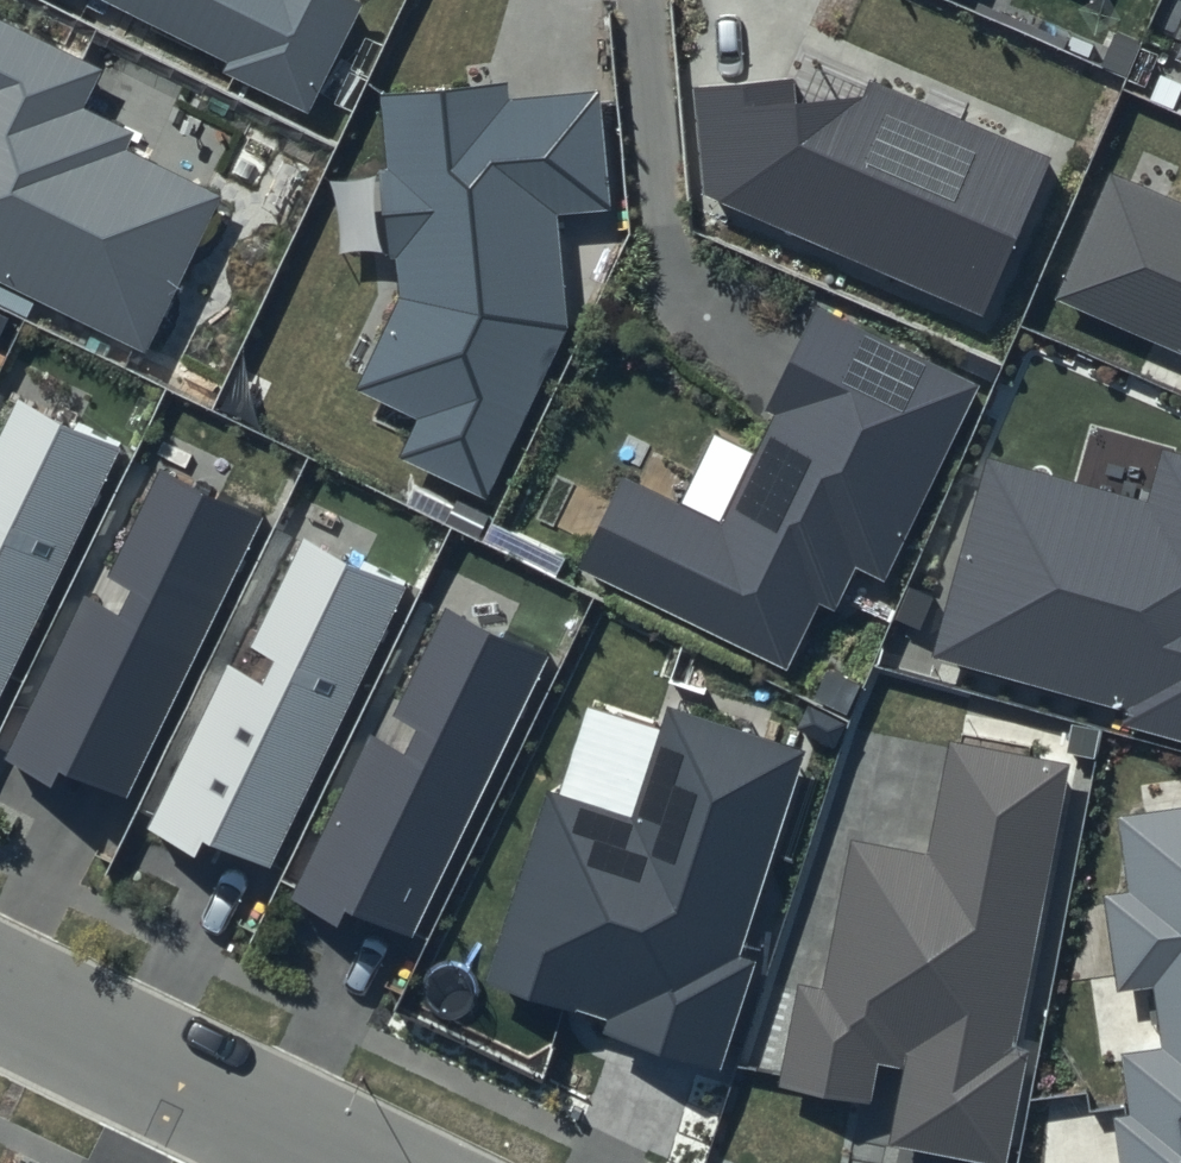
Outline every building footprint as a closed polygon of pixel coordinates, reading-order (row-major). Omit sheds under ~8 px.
[(307,111),(359,5),(348,0),(104,0),(228,61),(224,70),(307,111)] [(0,19),(0,283),(145,353),(223,195),(127,149),(135,132),(84,107),(103,69),(0,19)] [(795,77),(694,87),(704,195),(984,318),(1051,157),(869,80),(862,95),(797,103),(795,77)] [(504,83),(381,95),(389,170),(379,171),(389,260),(395,259),(400,299),(355,392),(417,420),(399,459),(484,499),(568,327),(557,216),(610,211),(598,91),(506,101),(504,83)] [(1109,171),(1053,299),(1180,354),(1180,202),(1109,171)] [(981,385),(817,304),(766,410),(775,414),(724,523),(625,477),(577,569),(788,671),(819,603),(835,610),(855,566),(886,583),(981,385)] [(18,401),(0,437),(0,688),(118,451),(18,401)] [(1163,448),(1148,501),(988,458),(934,656),(1123,707),(1118,725),(1180,742),(1180,453),(1163,448)] [(260,520),(160,471),(106,580),(129,592),(117,618),(82,601),(1,764),(50,789),(60,769),(121,800),(260,520)] [(405,589),(305,539),(250,649),(274,660),(261,686),(227,669),(146,832),(195,857),(205,837),(266,868),(405,589)] [(546,658),(446,608),(392,718),(416,729),(403,755),(368,738),(287,901),(337,926),(346,906),(408,937),(546,658)] [(802,749),(666,707),(659,731),(586,708),(559,797),(544,792),(485,982),(606,1020),(602,1034),(721,1070),(755,963),(737,957),(802,749)] [(948,740),(927,854),(852,840),(824,991),(801,986),(782,1088),(872,1105),(879,1065),(904,1070),(890,1144),(993,1162),(1008,1162),(1029,1049),(1017,1047),(1070,762),(948,740)] [(1116,814),(1128,892),(1102,895),(1116,993),(1152,988),(1161,1050),(1124,1055),(1133,1116),(1115,1119),(1122,1162),(1180,1162),(1180,804),(1116,814)]
